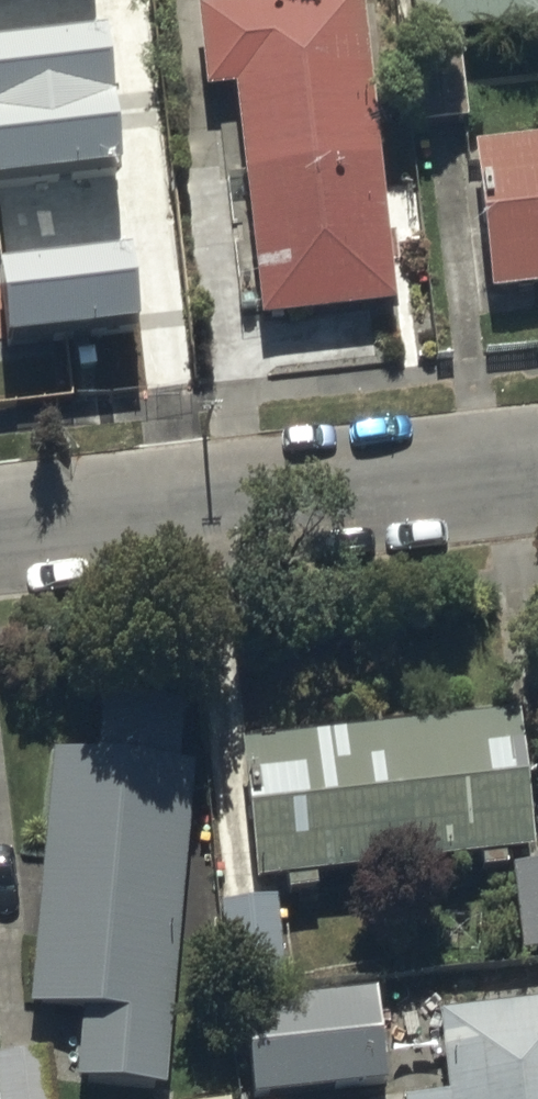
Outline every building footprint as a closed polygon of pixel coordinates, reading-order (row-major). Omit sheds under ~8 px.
[(415,56),(537,41),(537,0),(408,0),(415,56)] [(363,4),(195,22),(203,105),(235,101),(257,332),(393,319),(363,4)] [(0,57),(0,291),(168,273),(143,42),(0,57)] [(474,163),(490,309),(537,304),(537,156),(474,163)] [(529,873),(515,735),(240,761),(254,899),(285,896),(287,910),(316,907),(314,890),(480,874),(481,889),(514,886),(522,967),(537,965),(537,872),(529,873)] [(51,769),(27,1027),(84,1033),(78,1093),(147,1098),(166,1098),(195,778),(51,769)] [(221,916),(228,1003),(284,998),(276,911),(221,916)] [(242,1007),(251,1098),(346,1098),(344,1083),(387,1078),(379,1005),(283,1016),(282,1003),(242,1007)] [(438,1033),(446,1098),(537,1098),(537,1021),(438,1033)] [(48,1067),(0,1072),(0,1098),(52,1098),(48,1067)]
